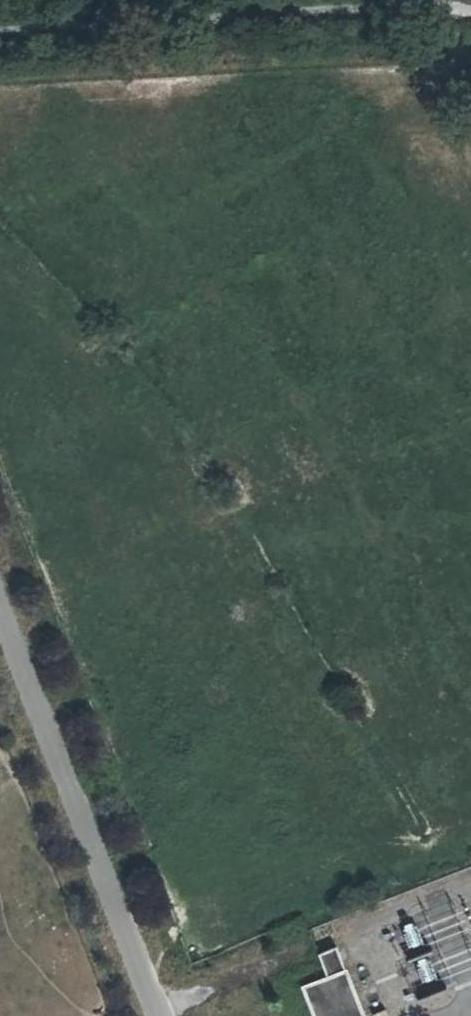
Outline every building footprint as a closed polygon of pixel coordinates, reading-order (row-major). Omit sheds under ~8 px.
[(401,921),(405,943),(418,941),(414,918),(401,921)] [(317,953),(328,980),(302,989),(313,1015),(366,1015),(337,944),(317,953)] [(428,947),(410,954),(420,980),(438,974),(428,947)]
